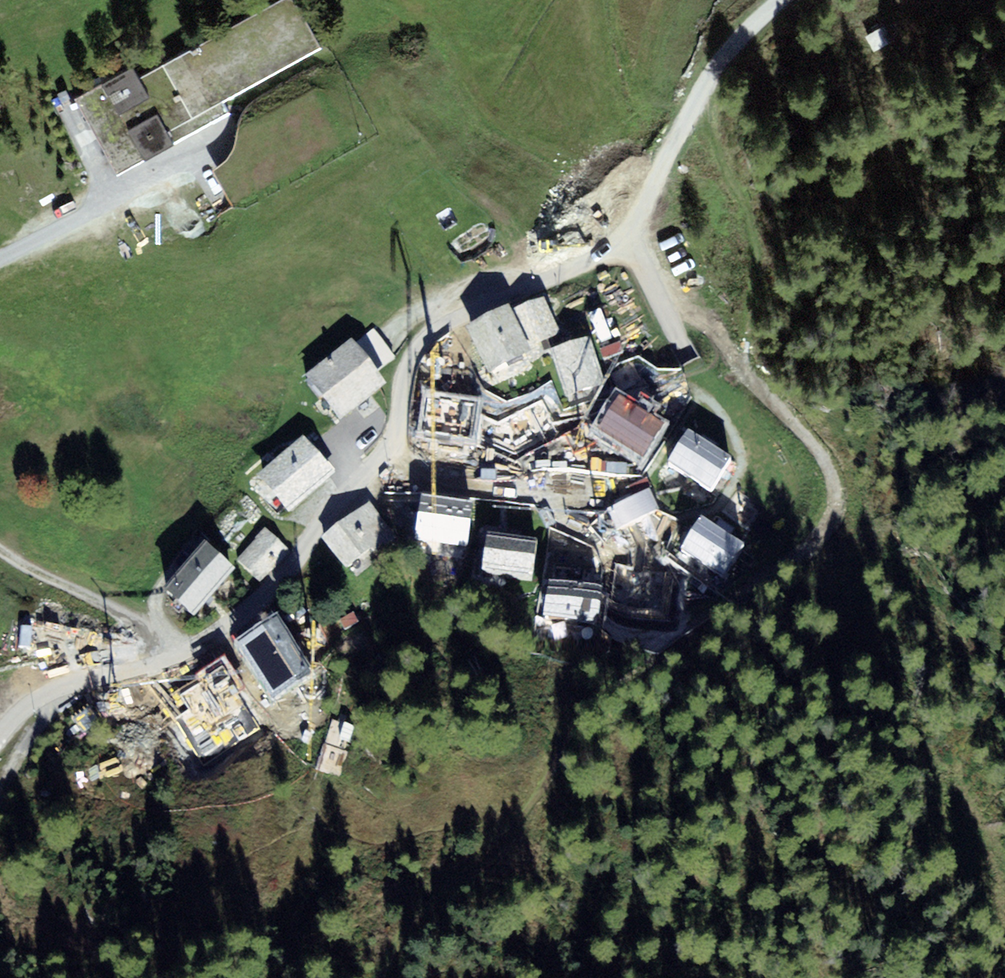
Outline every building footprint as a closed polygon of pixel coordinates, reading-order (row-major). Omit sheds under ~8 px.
[(139,76),(173,141),(228,112),(222,101),(323,49),(297,0),(285,0),(139,76)] [(134,68),(72,100),(115,176),(175,144),(173,141),(139,76),(134,68)] [(545,302),(514,318),(532,353),(563,338),(545,302)] [(509,314),(467,336),(490,381),(533,359),(509,314)] [(353,348),(374,373),(394,357),(374,332),(353,348)] [(610,393),(593,342),(548,357),(565,408),(610,393)] [(352,346),(304,385),(339,428),(387,389),(374,373),(353,348),(352,346)] [(612,436),(592,447),(595,451),(585,457),(600,484),(598,485),(604,496),(635,479),(612,436)] [(256,481),(287,518),(335,478),(304,441),(256,481)] [(731,467),(688,441),(669,473),(712,499),(731,467)] [(606,515),(616,535),(659,512),(649,492),(606,515)] [(395,541),(369,507),(322,541),(346,571),(372,552),(375,555),(395,541)] [(712,531),(728,542),(735,530),(719,520),(712,531)] [(712,531),(700,523),(678,556),(723,585),(744,553),(728,542),(712,531)] [(236,561),(260,584),(290,553),(266,530),(236,561)] [(487,541),(482,581),(532,587),(537,547),(487,541)] [(204,551),(164,600),(195,624),(234,575),(204,551)] [(595,633),(601,574),(552,568),(545,627),(595,633)]
